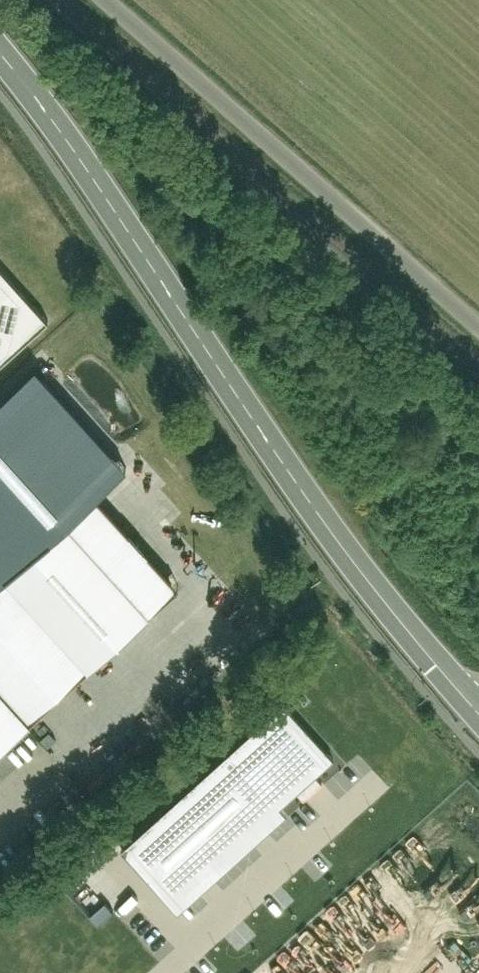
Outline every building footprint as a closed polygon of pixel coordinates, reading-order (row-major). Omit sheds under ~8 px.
[(0,257),(0,360),(51,314),(0,257)] [(8,577),(97,496),(128,468),(37,369),(0,402),(0,569),(8,577)] [(97,496),(8,577),(0,584),(0,750),(180,586),(97,496)] [(339,756),(289,700),(126,847),(184,911),(293,813),(285,804),(339,756)]
